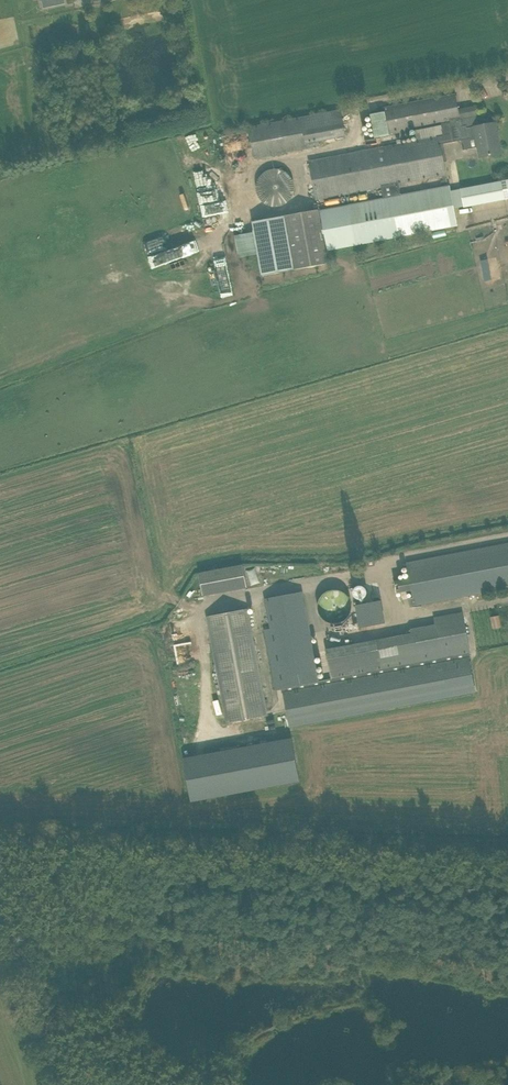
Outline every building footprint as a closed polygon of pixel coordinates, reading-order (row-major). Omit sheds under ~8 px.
[(375,137),(450,122),(451,122),(454,142),(462,140),(463,150),(478,147),(480,157),(501,153),(495,123),(479,126),(475,106),(458,110),(455,95),(456,95),(456,94),(383,109),(383,112),(371,115),(375,137)] [(344,136),(339,110),(249,127),(255,159),(307,149),(320,147),(319,141),(344,136)] [(440,163),(435,138),(308,162),(315,199),(382,186),(384,198),(321,209),(328,251),(350,247),(458,226),(450,185),(401,195),(399,183),(446,174),(444,163),(440,163)] [(253,197),(285,208),(296,177),(265,166),(253,197)] [(206,176),(208,186),(220,183),(217,174),(206,176)] [(462,189),(465,207),(506,199),(503,182),(462,189)] [(261,275),(262,275),(329,263),(319,210),(253,222),(255,232),(233,236),(237,258),(257,254),(261,275)] [(175,238),(146,251),(149,257),(178,244),(175,238)] [(149,256),(152,267),(209,249),(206,238),(149,256)] [(227,259),(216,261),(218,270),(228,268),(227,259)] [(486,280),(492,279),(488,267),(483,268),(486,280)] [(407,563),(410,578),(394,581),(396,592),(412,589),(413,598),(408,599),(410,606),(414,605),(507,587),(507,543),(407,563)] [(203,596),(247,587),(243,564),(199,572),(203,596)] [(354,593),(354,594),(354,595),(355,595),(355,596),(356,597),(357,598),(358,598),(359,599),(360,599),(361,599),(362,599),(363,599),(363,598),(364,598),(365,597),(366,596),(367,595),(367,594),(367,593),(367,592),(367,591),(367,590),(367,589),(366,589),(366,588),(365,588),(365,587),(364,586),(363,586),(362,586),(362,585),(361,585),(360,585),(359,586),(358,586),(357,586),(357,587),(356,587),(355,588),(355,589),(354,589),(354,590),(354,591),(354,592),(354,593)] [(318,610),(327,611),(327,617),(343,618),(345,591),(319,590),(318,610)] [(320,682),(308,621),(303,591),(265,598),(270,628),(282,689),(320,682)] [(385,623),(381,600),(356,605),(359,618),(360,628),(385,623)] [(226,723),(268,715),(248,608),(206,616),(226,723)] [(476,692),(469,653),(471,653),(463,612),(434,617),(435,624),(419,628),(420,633),(403,636),(325,650),(331,680),(320,682),(282,689),(286,711),(289,727),(476,692)] [(502,626),(500,614),(491,616),(493,627),(502,626)] [(301,739),(193,759),(201,803),(309,782),(301,739)]
